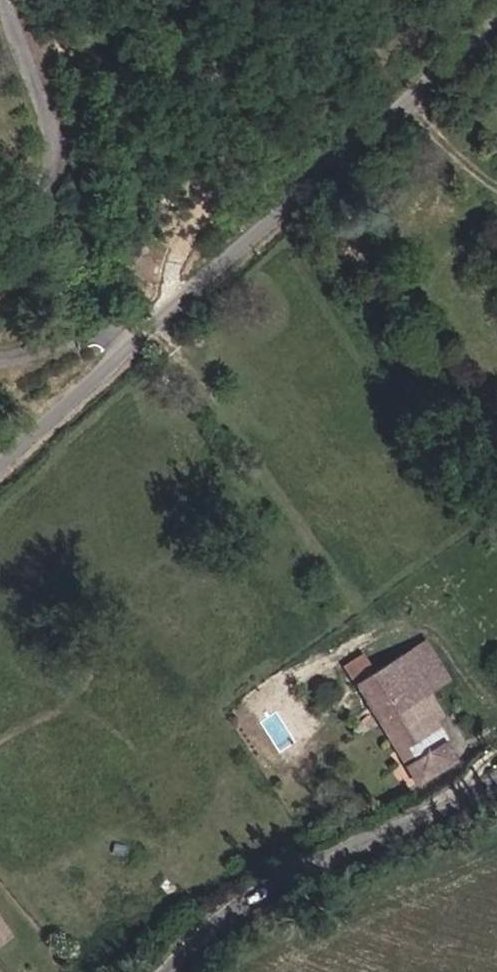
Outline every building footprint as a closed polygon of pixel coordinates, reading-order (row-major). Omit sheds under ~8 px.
[(420,637),(398,651),(426,694),(448,681),(420,637)] [(440,715),(426,694),(398,651),(367,669),(358,656),(339,667),(417,786),(457,762),(442,740),(446,737),(434,720),(440,715)]
